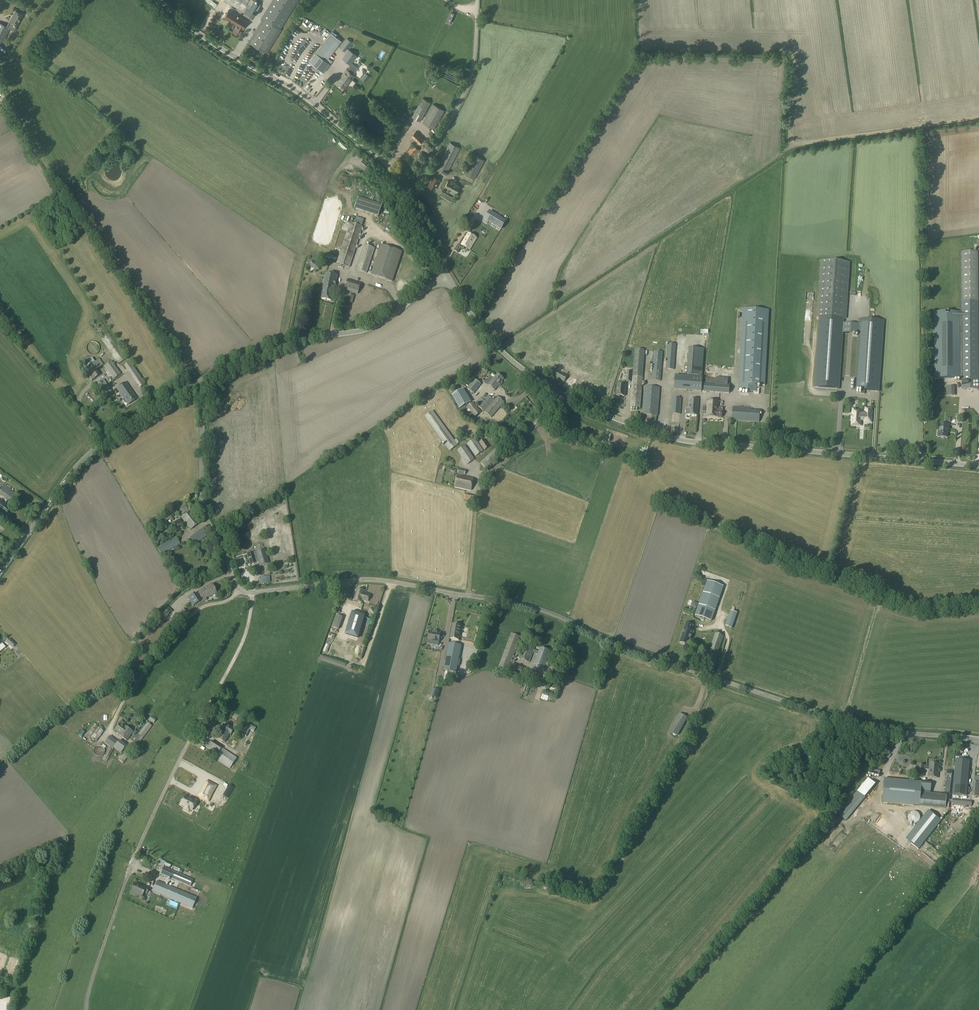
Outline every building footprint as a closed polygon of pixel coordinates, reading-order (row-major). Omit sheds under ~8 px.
[(224,1),(253,18),(261,4),(253,0),(225,0),(224,1)] [(281,29),(299,0),(272,0),(262,17),(281,29)] [(228,10),(224,18),(235,25),(233,29),(235,29),(233,32),(239,36),(248,22),(228,10)] [(0,46),(10,29),(14,31),(23,15),(16,11),(7,27),(0,23),(0,46)] [(451,11),(447,21),(452,23),(456,13),(451,11)] [(261,21),(249,42),(267,53),(281,29),(262,17),(260,20),(261,21)] [(315,53),(309,62),(324,73),(330,64),(326,61),(341,41),(338,39),(339,37),(336,34),(335,36),(331,33),(316,53),(315,53)] [(347,39),(341,48),(345,51),(352,42),(347,39)] [(348,49),(341,58),(350,65),(357,56),(348,49)] [(347,69),(336,83),(343,89),(344,89),(345,89),(348,85),(347,84),(351,78),(352,79),(355,76),(354,75),(356,71),(350,67),(348,70),(347,69)] [(366,74),(361,79),(365,82),(370,77),(366,74)] [(423,98),(412,117),(421,121),(431,102),(423,98)] [(433,104),(423,123),(434,129),(445,111),(433,104)] [(405,122),(397,131),(402,135),(410,126),(405,122)] [(414,144),(409,150),(410,152),(410,153),(412,154),(413,154),(414,155),(420,150),(417,147),(420,144),(425,140),(416,131),(412,136),(418,142),(415,145),(414,144)] [(450,142),(436,169),(446,175),(461,148),(450,142)] [(474,155),(464,173),(475,179),(485,160),(474,155)] [(433,176),(429,186),(435,189),(440,180),(433,176)] [(448,180),(445,187),(457,193),(461,186),(448,180)] [(443,191),(440,196),(452,203),(455,198),(443,191)] [(359,210),(363,199),(358,197),(354,209),(359,210)] [(473,220),(477,211),(473,209),(469,218),(473,220)] [(485,220),(501,229),(505,221),(490,212),(485,220)] [(350,223),(337,264),(350,268),(363,227),(350,223)] [(480,234),(482,231),(474,226),(472,230),(480,234)] [(468,233),(460,246),(469,251),(477,239),(468,233)] [(484,259),(490,248),(483,244),(476,255),(484,259)] [(365,245),(357,270),(367,273),(375,248),(365,245)] [(381,245),(372,275),(392,281),(402,252),(381,245)] [(978,252),(961,252),(961,317),(961,379),(961,389),(978,389),(978,252)] [(817,317),(819,317),(814,388),(839,389),(844,319),(846,319),(850,264),(820,262),(817,317)] [(324,289),(322,299),(332,301),(334,291),(338,275),(326,273),(323,289),(324,289)] [(348,279),(345,290),(358,294),(361,284),(348,279)] [(498,335),(518,312),(515,309),(495,332),(498,335)] [(765,387),(769,311),(743,309),(738,392),(757,393),(757,386),(763,386),(763,387),(765,387)] [(961,379),(961,317),(957,317),(957,312),(937,312),(937,317),(933,317),(934,379),(961,379)] [(858,318),(854,389),(879,391),(883,320),(858,318)] [(668,343),(666,369),(674,370),(676,344),(668,343)] [(689,348),(687,375),(702,376),(704,349),(689,348)] [(635,350),(631,409),(641,409),(645,351),(635,350)] [(654,351),(651,381),(660,381),(663,352),(654,351)] [(300,354),(295,356),(298,365),(303,363),(300,354)] [(92,358),(81,366),(84,369),(92,364),(95,362),(92,358)] [(111,361),(104,366),(113,380),(121,375),(111,361)] [(145,384),(130,362),(124,365),(140,388),(141,387),(145,384)] [(92,364),(84,369),(91,381),(100,376),(96,370),(92,364)] [(557,370),(553,376),(564,382),(568,376),(557,370)] [(497,374),(488,385),(495,390),(504,379),(497,374)] [(675,376),(674,390),(701,392),(702,378),(675,376)] [(478,389),(481,385),(472,377),(464,386),(473,394),(475,392),(477,390),(478,389)] [(728,394),(729,385),(727,385),(727,379),(704,378),(703,392),(728,394)] [(104,380),(94,386),(106,402),(115,396),(104,380)] [(137,399),(126,383),(117,389),(124,399),(123,400),(125,403),(126,403),(128,405),(137,399)] [(617,386),(617,396),(625,397),(626,386),(617,386)] [(645,387),(643,415),(658,416),(660,388),(645,387)] [(471,403),(463,390),(451,396),(459,410),(471,403)] [(487,395),(478,406),(491,418),(504,402),(497,397),(494,401),(487,395)] [(672,398),(671,414),(680,414),(681,398),(672,398)] [(686,408),(686,415),(698,416),(699,400),(689,399),(688,408),(686,408)] [(707,401),(706,417),(722,418),(722,408),(718,408),(719,401),(707,401)] [(473,402),(467,407),(475,417),(481,412),(473,402)] [(733,407),(732,420),(759,422),(760,411),(751,410),(751,408),(733,407)] [(852,415),(852,419),(852,424),(860,424),(861,417),(865,418),(865,420),(871,420),(871,411),(865,410),(865,413),(861,413),(861,412),(853,412),(852,415)] [(433,411),(425,417),(449,451),(457,445),(457,444),(460,442),(457,438),(454,441),(433,411)] [(939,424),(938,437),(946,437),(947,433),(948,433),(949,425),(947,425),(947,423),(950,423),(950,418),(946,418),(945,425),(939,424)] [(483,438),(478,442),(484,450),(489,447),(483,438)] [(475,439),(467,444),(476,456),(483,451),(475,439)] [(507,441),(497,451),(500,455),(511,445),(507,441)] [(465,445),(457,451),(467,465),(474,459),(465,445)] [(495,450),(481,464),(487,470),(501,456),(495,450)] [(458,475),(455,486),(471,490),(474,478),(465,476),(458,475)] [(0,491),(0,494),(11,502),(17,494),(4,485),(0,491)] [(5,516),(10,509),(0,502),(0,513),(5,516)] [(191,512),(182,518),(191,530),(199,523),(191,512)] [(158,518),(147,523),(149,529),(160,524),(158,518)] [(178,522),(174,525),(180,533),(184,530),(183,529),(185,527),(183,524),(181,526),(178,522)] [(202,529),(190,538),(195,545),(207,536),(202,529)] [(175,537),(157,547),(161,555),(180,544),(175,537)] [(269,564),(264,550),(256,552),(253,553),(247,555),(249,565),(256,563),(259,562),(260,567),(269,564)] [(723,587),(707,581),(695,616),(711,621),(723,587)] [(204,589),(207,595),(208,598),(216,594),(212,585),(204,589)] [(204,589),(198,591),(201,598),(207,595),(204,589)] [(370,595),(364,593),(365,591),(357,589),(354,600),(361,602),(363,598),(368,600),(367,602),(368,602),(370,595)] [(195,593),(188,598),(193,606),(200,601),(195,593)] [(353,614),(345,636),(357,640),(365,618),(353,614)] [(336,615),(331,628),(339,630),(343,618),(336,615)] [(734,622),(727,620),(725,626),(731,628),(734,622)] [(682,635),(680,642),(682,643),(682,644),(684,645),(685,645),(688,645),(689,641),(690,638),(691,638),(692,634),(690,633),(693,625),(686,623),(681,635),(682,635)] [(448,629),(448,631),(451,631),(450,639),(459,640),(461,625),(453,624),(452,629),(448,629)] [(430,631),(428,640),(442,642),(439,641),(441,633),(437,632),(437,631),(437,630),(436,630),(435,630),(434,630),(433,631),(433,632),(430,631)] [(511,633),(498,669),(509,672),(512,664),(511,663),(521,637),(511,633)] [(715,633),(710,649),(718,651),(723,636),(715,633)] [(9,640),(6,642),(12,648),(15,645),(9,640)] [(449,643),(444,670),(457,673),(457,668),(462,669),(463,666),(473,668),(475,652),(461,649),(462,646),(449,643)] [(525,643),(519,659),(529,663),(533,652),(536,653),(535,654),(538,655),(534,664),(544,668),(545,666),(547,666),(548,663),(546,662),(550,651),(540,647),(539,651),(536,650),(538,647),(536,646),(535,647),(525,643)] [(4,667),(9,662),(0,652),(0,663),(4,667)] [(558,662),(555,669),(561,671),(565,672),(567,666),(558,662)] [(512,664),(509,672),(520,677),(521,675),(523,668),(512,664)] [(523,668),(521,675),(538,681),(540,674),(523,668)] [(554,672),(551,679),(560,683),(563,676),(560,675),(554,672)] [(220,694),(215,703),(220,706),(225,697),(220,694)] [(679,714),(670,732),(676,736),(686,718),(679,714)] [(120,723),(115,730),(120,733),(119,734),(127,740),(133,732),(125,726),(125,727),(120,723)] [(147,723),(131,744),(135,748),(152,726),(147,723)] [(222,731),(218,739),(225,742),(229,734),(231,735),(233,730),(223,725),(221,730),(222,731)] [(96,729),(89,737),(94,741),(101,732),(96,729)] [(111,735),(105,743),(112,749),(114,748),(113,748),(119,741),(111,735)] [(113,748),(114,748),(120,754),(126,746),(119,740),(119,741),(113,748)] [(207,747),(209,749),(211,750),(208,754),(215,759),(214,759),(230,769),(237,758),(211,741),(207,747)] [(109,748),(102,760),(107,762),(113,750),(109,748)] [(125,751),(118,760),(123,764),(130,755),(125,751)] [(966,796),(969,761),(955,759),(952,795),(966,796)] [(204,760),(200,769),(204,772),(209,762),(204,760)] [(928,770),(928,777),(937,778),(938,765),(929,764),(929,767),(928,770)] [(917,776),(923,777),(924,769),(924,767),(924,766),(918,765),(918,766),(915,765),(915,771),(917,771),(917,776)] [(801,770),(792,779),(799,784),(807,775),(801,770)] [(867,780),(857,794),(865,800),(876,787),(867,780)] [(212,793),(216,786),(207,782),(203,788),(212,793)] [(915,782),(914,791),(921,791),(930,792),(931,783),(915,782)] [(210,797),(201,792),(199,797),(208,802),(210,797)] [(921,795),(920,808),(944,809),(945,797),(921,795)] [(191,810),(197,801),(193,799),(192,800),(185,797),(181,805),(186,808),(185,810),(189,811),(190,809),(191,810)] [(930,811),(913,832),(924,840),(940,819),(930,811)] [(163,867),(160,874),(190,887),(193,880),(163,867)] [(157,881),(153,891),(192,908),(197,898),(157,881)] [(135,883),(131,893),(142,897),(144,893),(147,894),(149,889),(135,883)]
